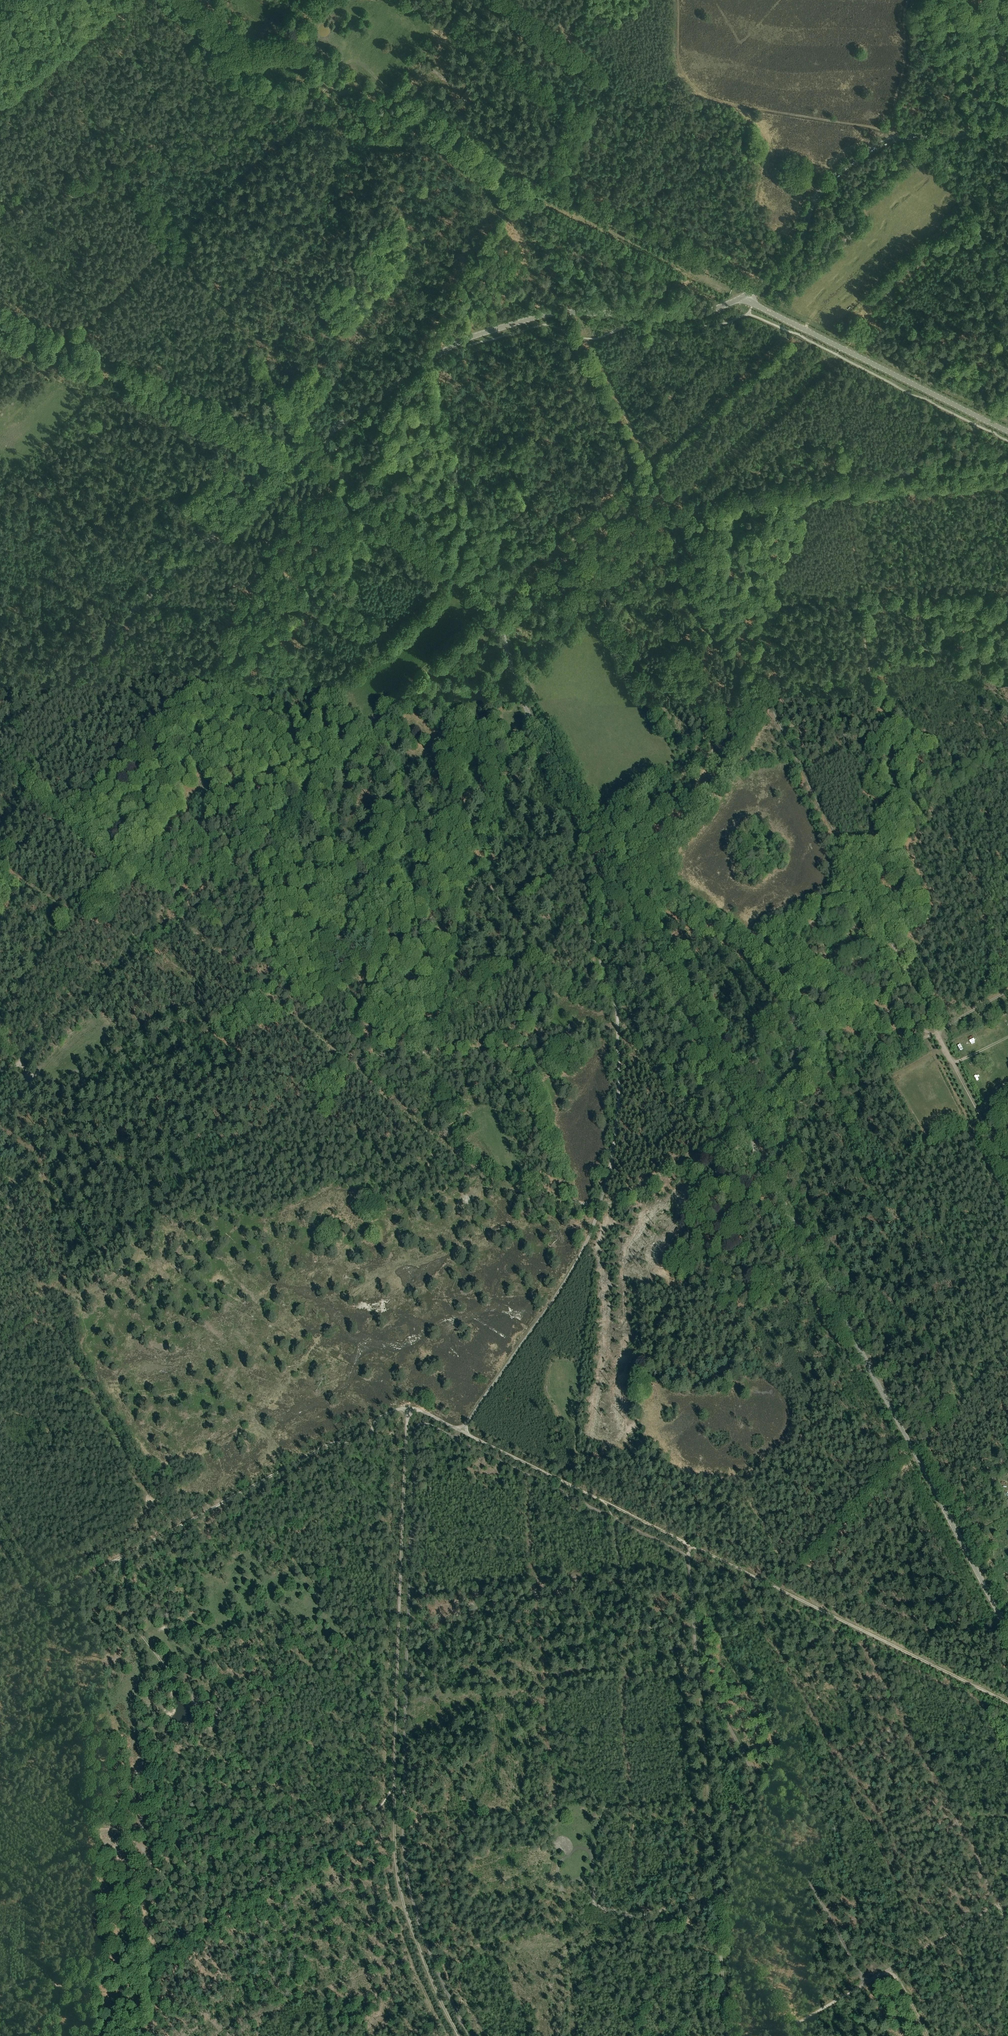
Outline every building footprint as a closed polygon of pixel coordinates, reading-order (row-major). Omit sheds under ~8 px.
[(471,91),(472,88),(470,87),(467,89),(467,92),(463,94),(463,98),(466,100),(466,97),(469,96),(469,93),(471,91)]
